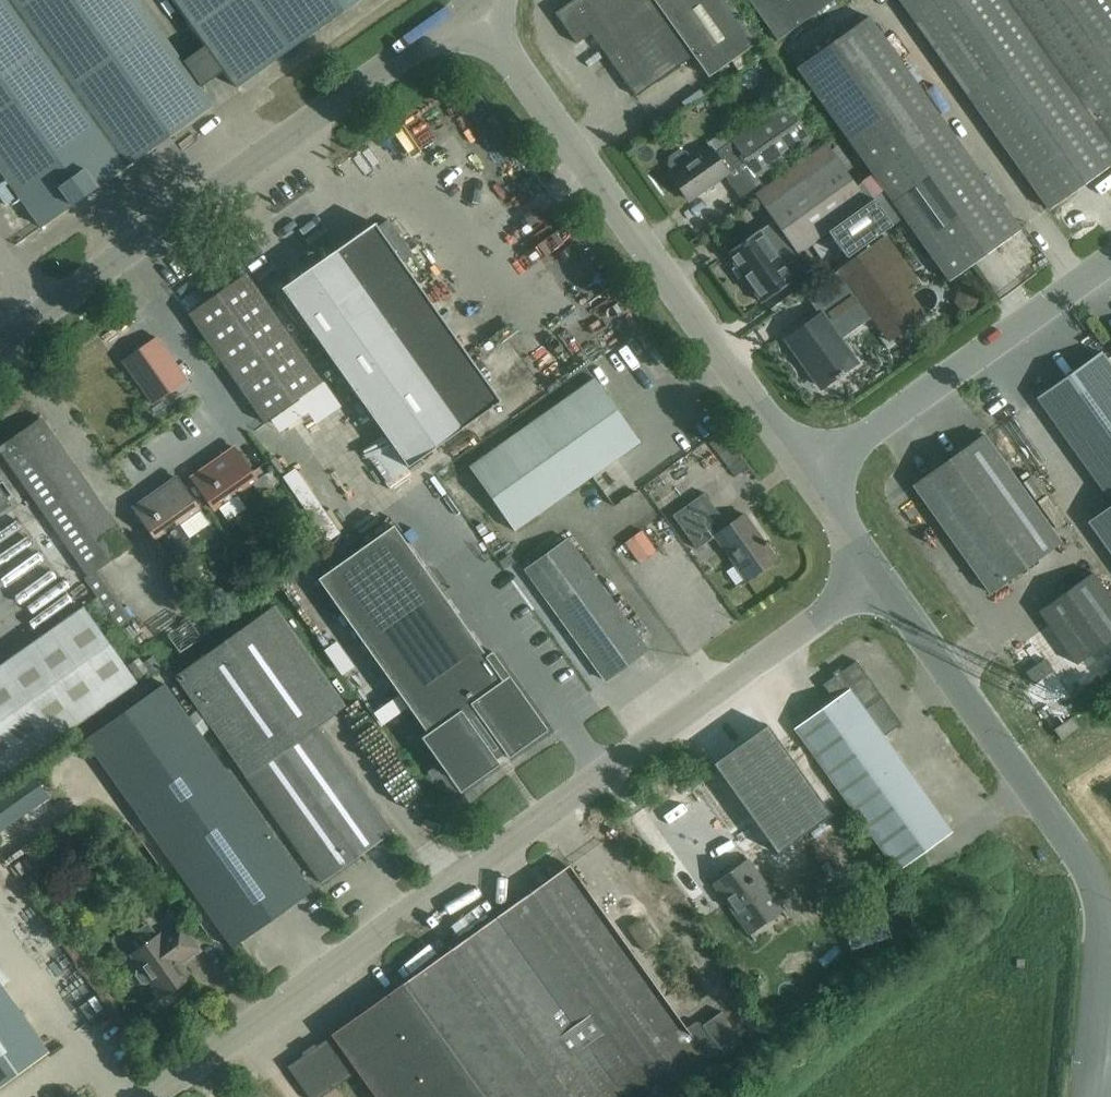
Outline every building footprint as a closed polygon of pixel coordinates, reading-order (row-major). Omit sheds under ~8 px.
[(181,61),(137,0),(0,0),(0,169),(41,226),(212,105),(199,87),(181,61)] [(199,87),(224,69),(237,87),(358,0),(175,0),(206,44),(181,61),(199,87)] [(717,70),(758,41),(728,0),(572,0),(555,13),(576,43),(591,33),(636,96),(693,55),(708,76),(717,70)] [(777,40),(833,0),(749,0),(777,40)] [(1010,0),(899,0),(1048,209),(1110,164),(1110,141),(1010,0)] [(1110,141),(1110,0),(1010,0),(1110,141)] [(862,182),(873,198),(884,190),(949,280),(1021,229),(868,16),(797,67),(873,174),(862,182)] [(785,102),(733,140),(731,141),(732,141),(714,154),(710,147),(692,160),(686,151),(678,150),(669,156),(668,164),(674,172),(671,175),(689,200),(727,172),(726,170),(743,157),(757,176),(810,138),(785,102)] [(759,229),(726,253),(762,302),(794,279),(777,255),(791,245),(796,252),(827,230),(847,257),(892,224),(873,198),(862,182),(857,185),(826,143),(755,194),(774,221),(760,231),(759,229)] [(375,223),(336,250),(462,429),(501,401),(375,223)] [(787,337),(798,353),(802,358),(822,387),(835,378),(836,379),(840,377),(839,375),(855,364),(837,338),(871,315),(889,340),(925,314),(874,243),(838,269),(859,299),(826,323),(820,314),(787,337)] [(336,250),(282,289),(407,467),(462,429),(336,250)] [(246,274),(188,314),(263,422),(321,382),(246,274)] [(152,404),(187,380),(156,337),(144,346),(136,344),(135,352),(122,361),(152,404)] [(1101,351),(1037,397),(1110,502),(1110,366),(1101,351)] [(469,466),(514,530),(640,442),(594,377),(469,466)] [(130,546),(41,418),(0,446),(0,451),(87,575),(95,570),(130,546)] [(989,592),(1060,541),(984,435),(913,485),(989,592)] [(214,509),(257,479),(234,447),(192,477),(214,509)] [(176,477),(134,507),(167,554),(188,539),(178,524),(199,509),(176,477)] [(9,501),(0,488),(0,507),(9,501)] [(745,514),(740,518),(728,526),(703,492),(672,514),(697,548),(715,536),(746,580),(776,558),(766,545),(768,544),(766,541),(765,542),(745,514)] [(236,529),(256,516),(247,502),(227,516),(236,529)] [(1088,521),(1110,554),(1110,505),(1088,521)] [(317,578),(427,732),(421,736),(441,764),(447,760),(462,781),(480,769),(484,774),(500,763),(496,757),(504,751),(508,757),(524,745),(520,740),(538,727),(503,679),(509,675),(492,650),(486,654),(393,524),(317,578)] [(648,650),(567,538),(525,569),(605,680),(648,650)] [(1092,572),(1039,610),(1077,664),(1110,640),(1110,598),(1092,572)] [(274,605),(175,676),(198,708),(210,726),(321,882),(392,832),(317,725),(345,705),(274,605)] [(83,606),(0,665),(0,778),(136,681),(83,606)] [(1053,671),(1045,658),(1025,672),(1034,684),(1053,671)] [(795,729),(806,743),(897,870),(951,831),(883,736),(901,723),(856,660),(823,684),(834,700),(795,729)] [(201,736),(210,726),(198,708),(188,718),(164,683),(85,739),(232,946),(311,890),(201,736)] [(777,854),(832,814),(767,724),(712,763),(777,854)] [(0,794),(0,831),(48,796),(31,772),(0,794)] [(40,848),(29,857),(50,883),(61,874),(40,848)] [(789,917),(743,853),(742,854),(747,862),(716,884),(711,876),(709,878),(755,941),(756,940),(751,933),(782,911),(787,918),(789,917)] [(479,1096),(665,1096),(710,1065),(709,1065),(686,1032),(568,867),(400,986),(479,1096)] [(184,958),(198,948),(181,923),(161,937),(159,935),(132,954),(141,967),(136,970),(135,975),(141,983),(146,984),(151,980),(162,996),(189,977),(177,961),(184,958)] [(48,1052),(0,984),(0,1087),(48,1052)] [(400,986),(331,1035),(357,1071),(376,1096),(479,1096),(400,986)] [(696,1024),(686,1032),(709,1065),(723,1055),(723,1056),(743,1042),(721,1011),(701,1025),(696,1024)] [(331,1035),(287,1066),(309,1096),(321,1096),(357,1071),(331,1035)]
